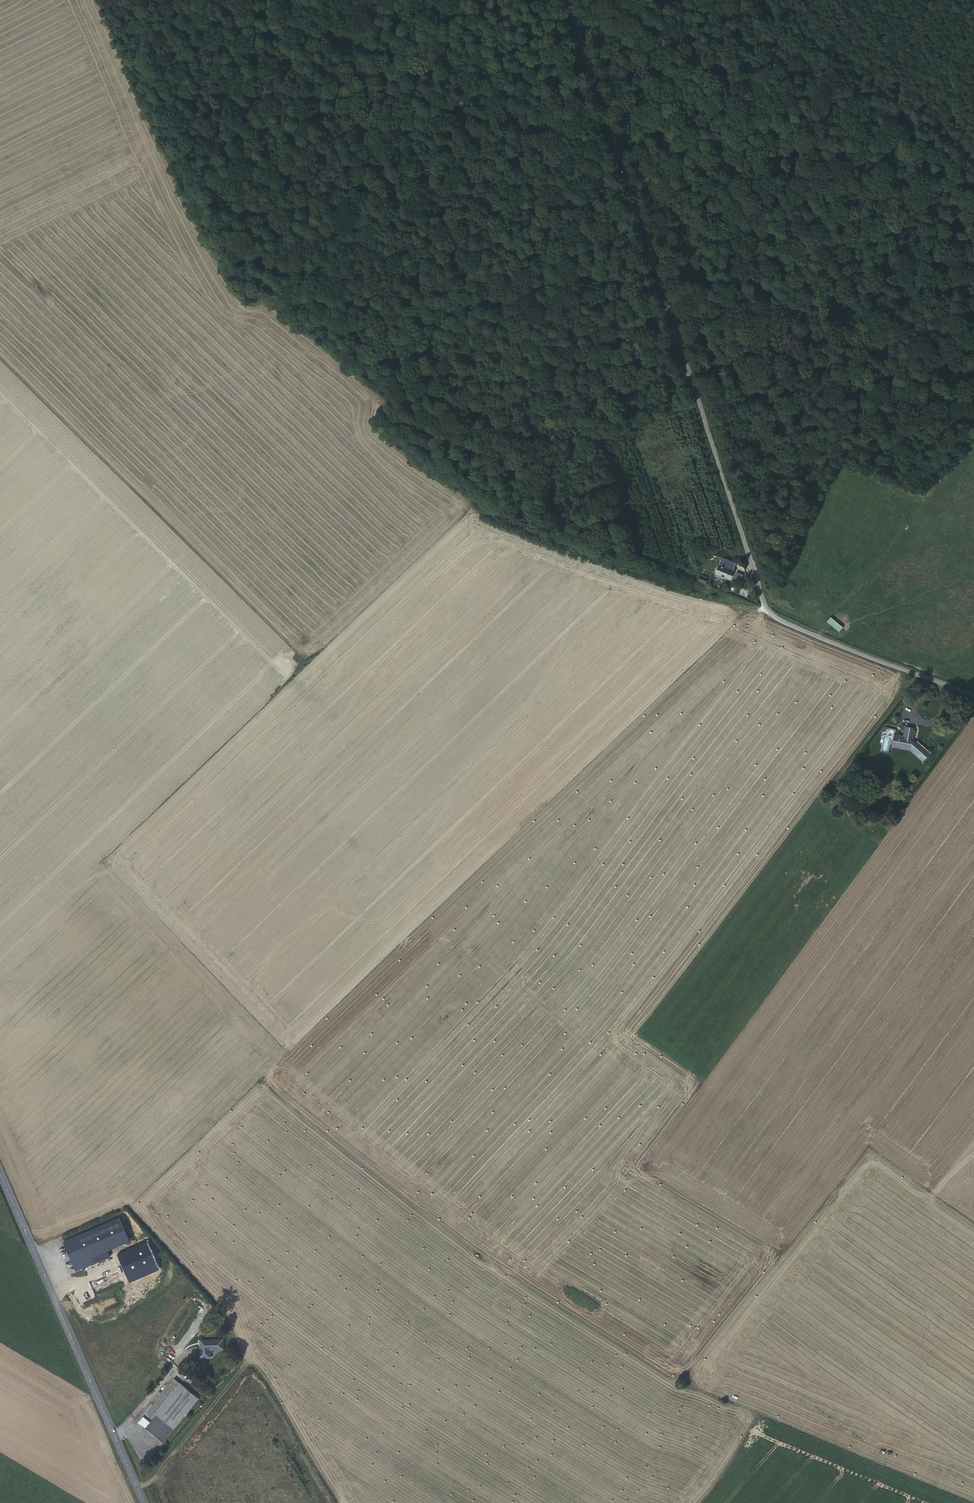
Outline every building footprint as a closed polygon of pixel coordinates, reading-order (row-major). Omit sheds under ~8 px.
[(715,561),(710,572),(711,573),(711,574),(711,575),(714,577),(715,576),(716,575),(726,578),(731,567),(721,563),(722,560),(718,558),(717,562),(715,561)] [(695,575),(693,581),(700,584),(703,578),(695,575)] [(826,622),(838,632),(842,627),(830,617),(826,622)] [(912,740),(914,730),(904,728),(903,736),(893,734),(891,745),(903,747),(903,746),(910,747),(910,749),(923,761),(930,753),(916,741),(915,743),(912,740)] [(131,1241),(121,1217),(67,1241),(77,1265),(131,1241)] [(223,1328),(226,1327),(220,1312),(217,1312),(223,1328)] [(200,1339),(200,1357),(209,1356),(209,1349),(223,1349),(222,1339),(200,1339)] [(172,1378),(138,1422),(164,1442),(198,1398),(172,1378)]
